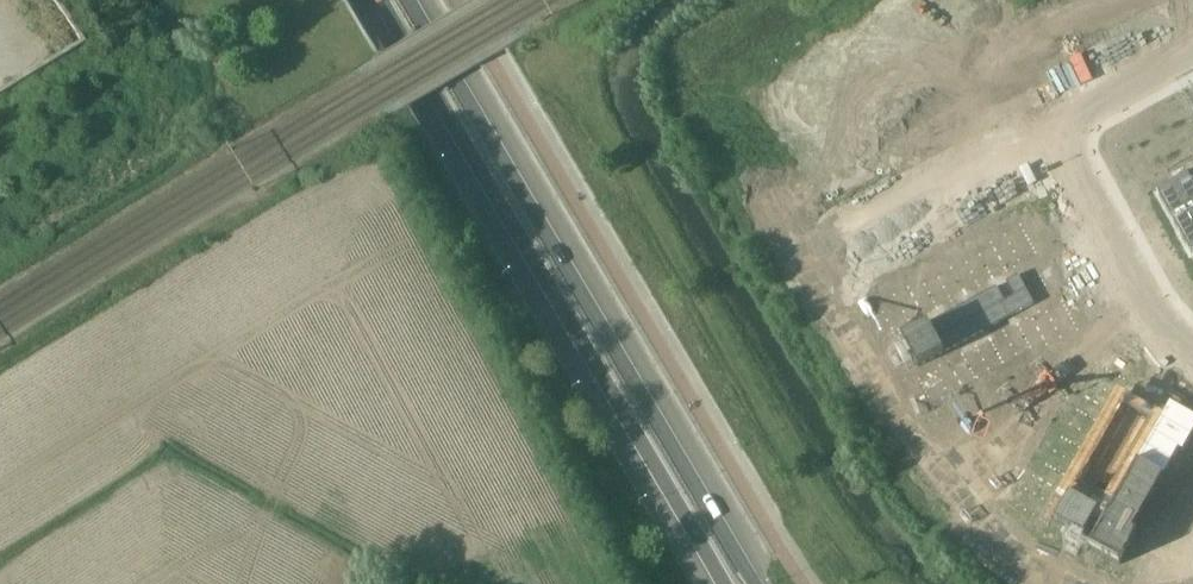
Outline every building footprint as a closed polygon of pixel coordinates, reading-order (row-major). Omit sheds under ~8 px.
[(1158,193),(1191,254),(1192,253),(1192,180),(1191,181),(1189,177),(1158,193)] [(908,284),(876,301),(893,332),(918,378),(935,409),(966,391),(964,387),(1045,343),(1048,347),(1080,330),(1063,299),(1038,253),(1021,222),(989,239),(992,244),(910,288),(908,284)] [(1014,504),(1044,521),(1090,547),(1120,565),(1138,533),(1134,531),(1180,451),(1184,453),(1192,438),(1192,416),(1172,404),(1126,378),(1096,361),(1078,392),(1082,395),(1036,475),(1032,473),(1014,504)]
